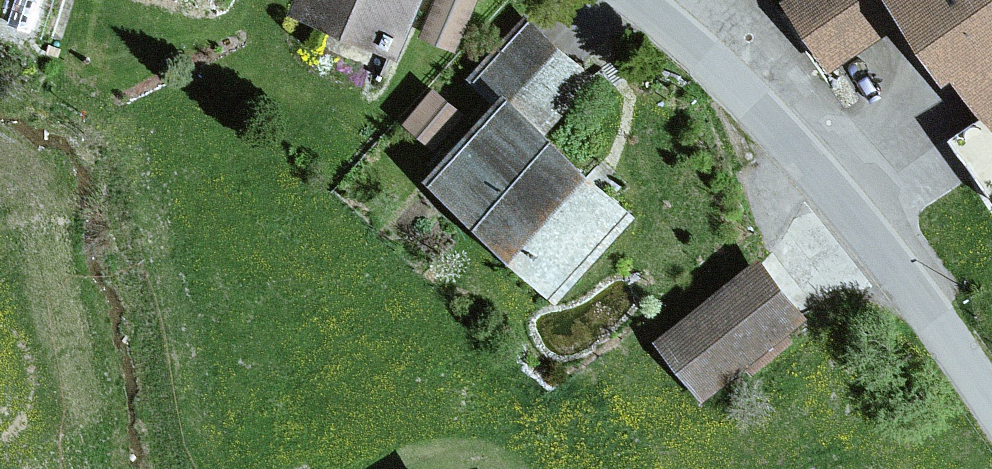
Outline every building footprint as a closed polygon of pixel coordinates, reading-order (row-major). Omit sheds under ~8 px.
[(301,5),(406,47),(425,0),(303,0),(301,5)] [(429,34),(462,46),(479,0),(442,0),(429,34)] [(792,1),(839,74),(913,27),(946,79),(960,70),(991,120),(991,0),(794,0),(792,1)] [(513,84),(556,124),(601,76),(531,11),(486,59),(513,84)] [(513,84),(435,173),(566,289),(644,201),(556,124),(513,84)] [(468,113),(438,89),(411,121),(441,146),(468,113)] [(766,263),(677,336),(725,395),(814,323),(766,263)]
